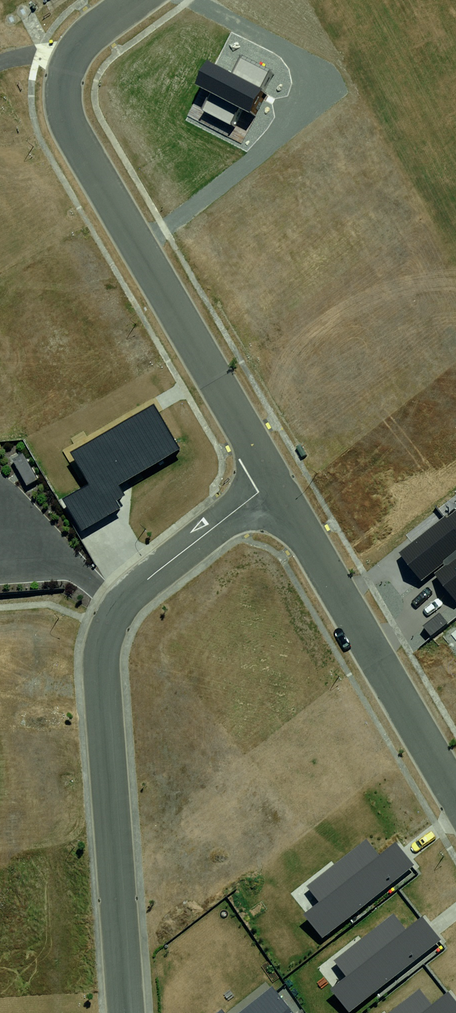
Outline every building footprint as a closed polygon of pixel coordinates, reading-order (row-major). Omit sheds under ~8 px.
[(247,97),(195,71),(177,107),(229,133),(247,97)] [(446,602),(455,594),(455,510),(397,555),(416,587),(429,579),(446,602)] [(394,837),(310,894),(332,927),(416,869),(394,837)] [(412,920),(326,975),(347,1007),(432,950),(412,920)] [(445,982),(399,1012),(455,1012),(455,998),(445,982)] [(264,989),(230,1012),(281,1012),(264,989)]
